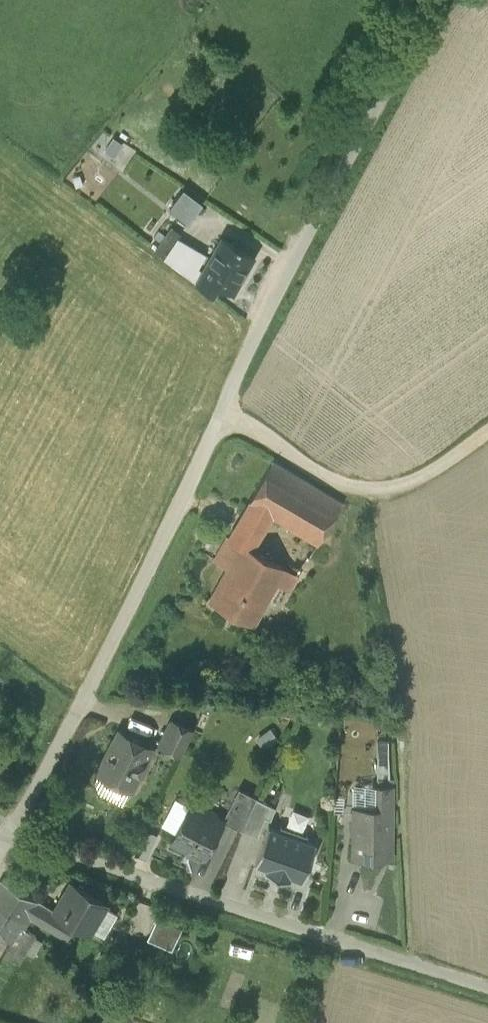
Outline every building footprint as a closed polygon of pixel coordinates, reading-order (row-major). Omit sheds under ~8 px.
[(183,190),(169,209),(187,223),(201,204),(183,190)] [(177,266),(196,282),(202,273),(202,272),(197,269),(206,254),(178,237),(164,257),(177,266)] [(202,273),(196,282),(213,291),(218,283),(233,292),(254,256),(222,238),(202,272),(202,273)] [(273,461),(249,502),(272,516),(318,544),(343,503),(273,461)] [(252,549),(272,516),(249,502),(228,538),(251,551),(252,549)] [(209,601),(254,625),(276,583),(284,568),(252,549),(251,551),(228,538),(214,561),(228,568),(209,601)] [(284,568),(276,583),(287,589),(297,576),(284,568)] [(160,744),(181,755),(193,730),(172,719),(160,744)] [(107,777),(132,789),(139,774),(142,775),(148,762),(146,761),(153,748),(119,730),(102,763),(111,768),(107,777)] [(378,771),(378,780),(390,780),(389,757),(378,758),(378,763),(375,763),(375,771),(378,771)] [(9,763),(0,758),(0,778),(9,763)] [(98,772),(107,777),(111,768),(102,763),(98,772)] [(355,858),(389,858),(389,843),(384,843),(381,840),(381,834),(392,834),(392,786),(378,786),(373,786),(373,798),(369,798),(369,809),(365,812),(356,812),(355,858)] [(222,821),(240,830),(256,798),(239,789),(222,821)] [(271,820),(275,808),(256,798),(240,830),(258,836),(265,818),(271,820)] [(200,854),(204,856),(222,821),(215,818),(214,813),(211,812),(207,813),(190,804),(172,840),(195,852),(196,855),(200,854)] [(303,880),(317,843),(306,839),(307,835),(281,826),(279,830),(269,826),(255,862),(267,867),(266,871),(289,880),(291,875),(303,880)] [(27,922),(30,917),(67,939),(76,923),(54,910),(2,879),(0,882),(0,906),(27,922)] [(71,881),(54,910),(76,923),(90,931),(107,903),(71,881)] [(27,922),(0,906),(0,934),(11,941),(3,953),(19,962),(36,935),(24,927),(27,922)] [(153,915),(145,937),(171,946),(179,925),(153,915)] [(17,976),(23,965),(3,954),(0,960),(0,966),(17,976)]
